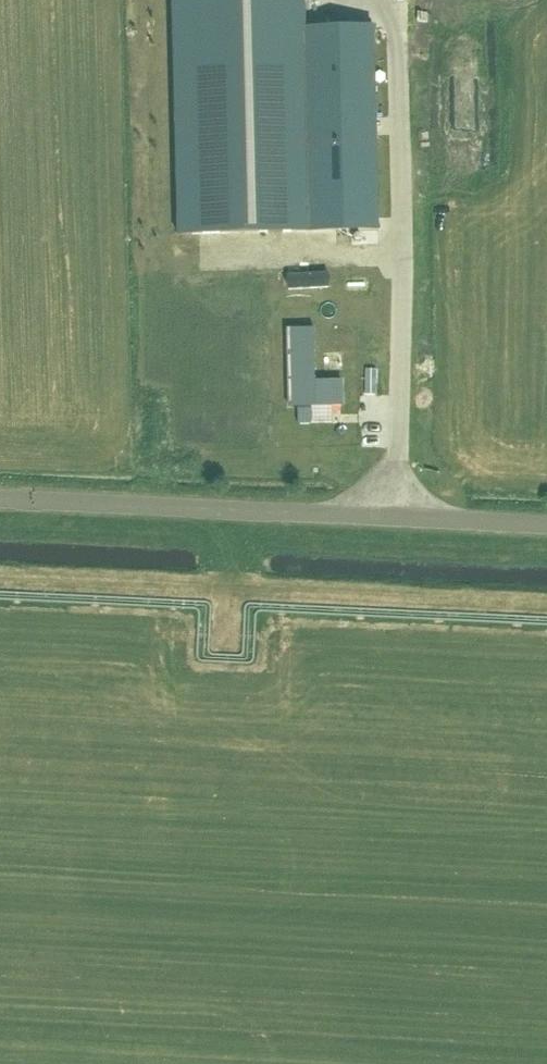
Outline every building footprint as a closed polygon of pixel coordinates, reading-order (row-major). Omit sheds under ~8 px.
[(175,231),(375,226),(370,25),(302,27),(301,0),(169,0),(175,231)] [(285,327),(285,406),(342,406),(341,379),(313,379),(313,327),(285,327)]
